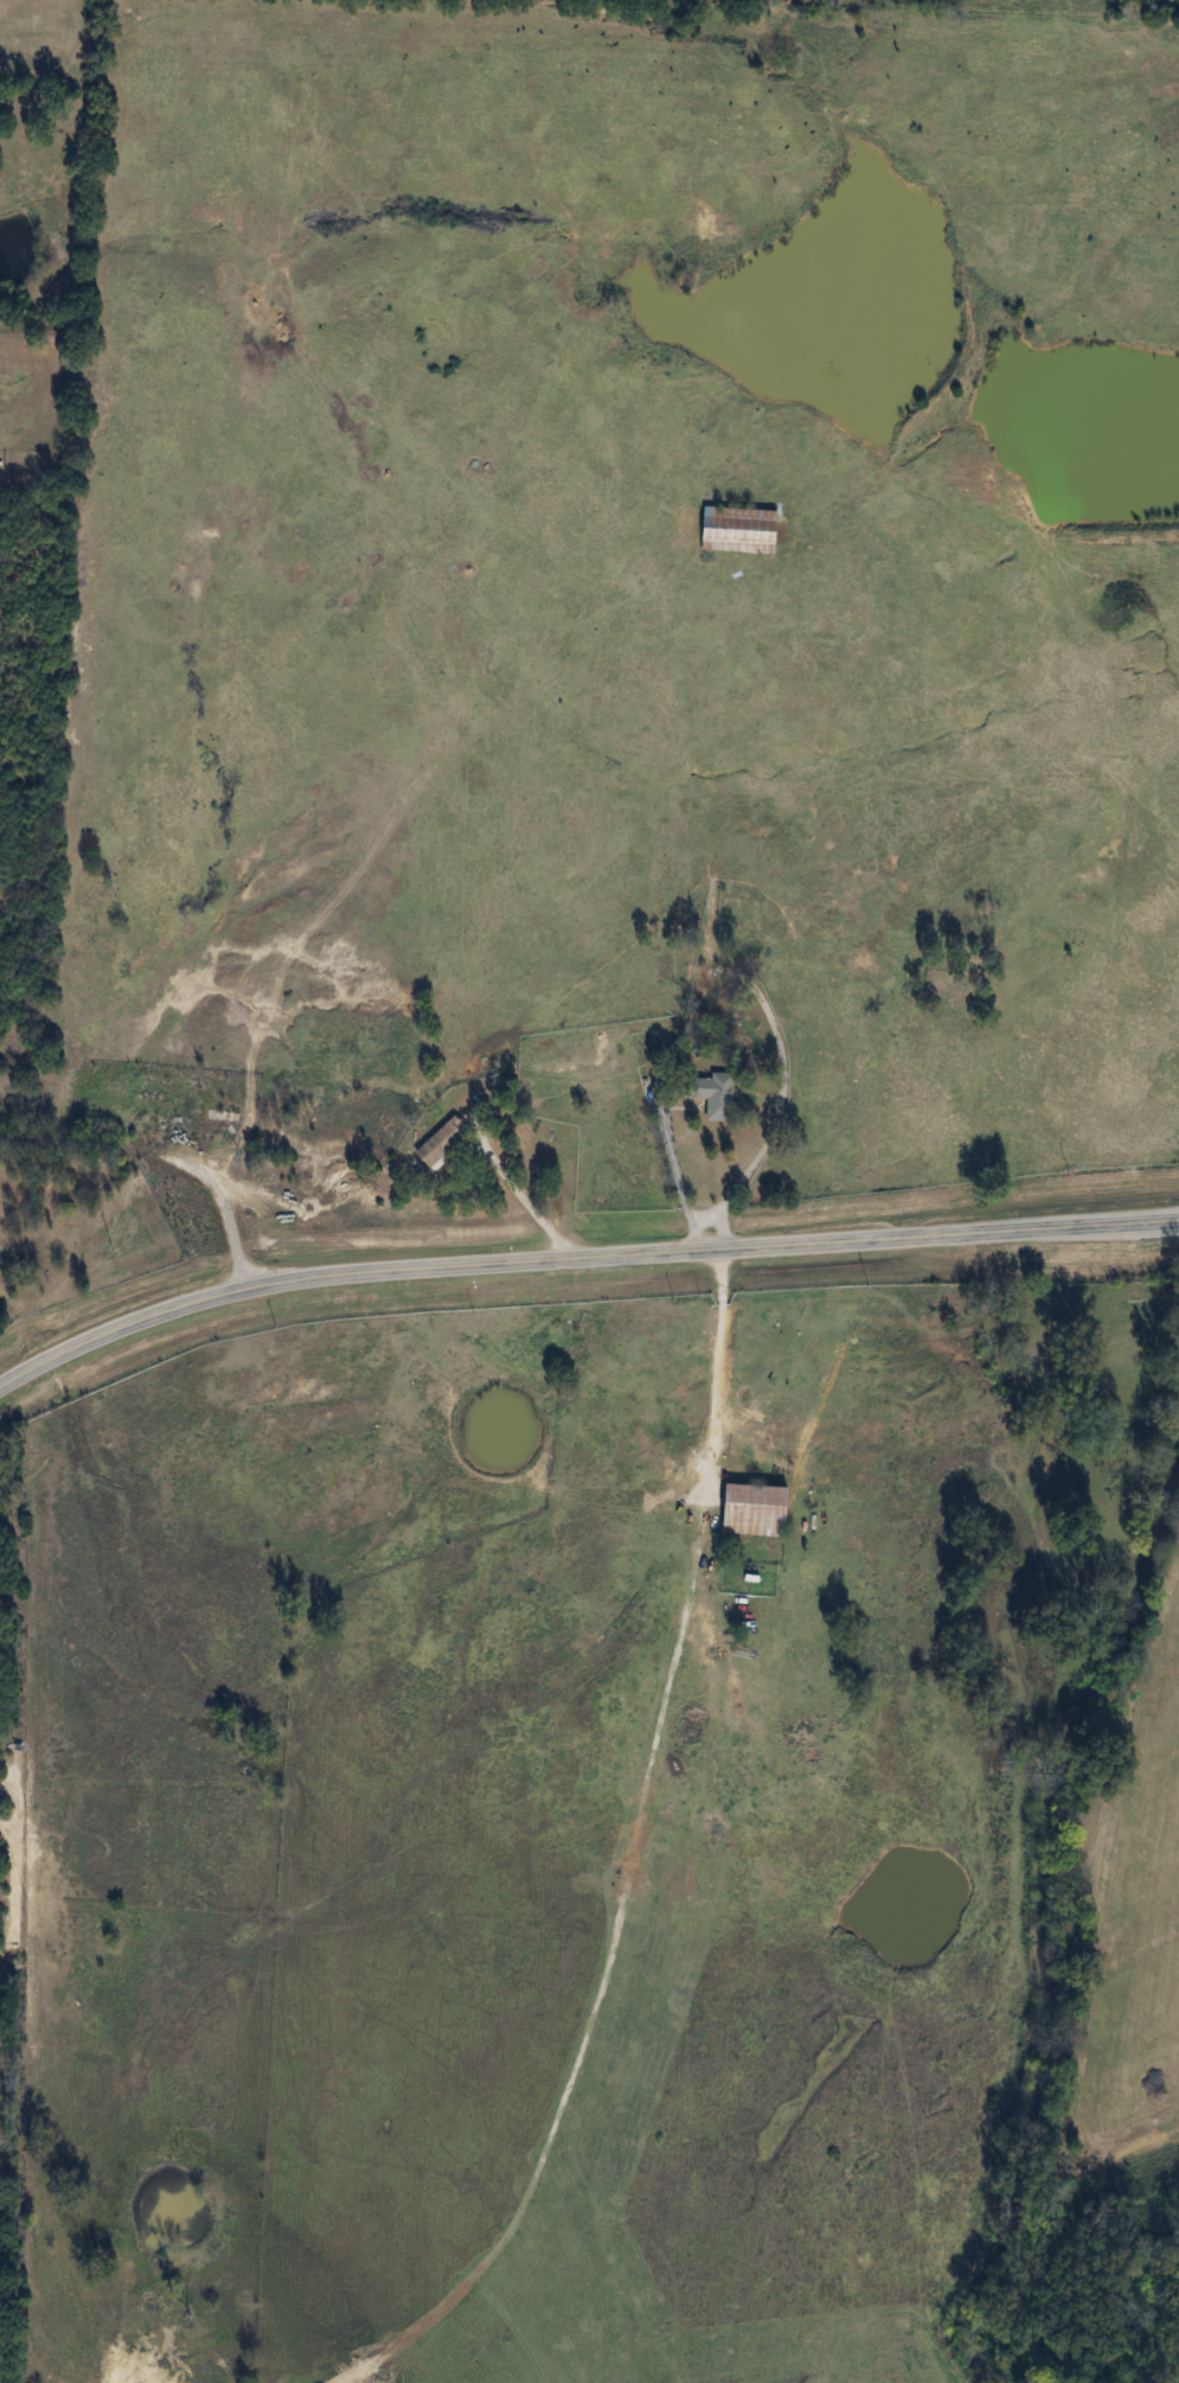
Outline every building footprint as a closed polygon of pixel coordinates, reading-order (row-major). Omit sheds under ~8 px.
[(700,551),(772,554),(774,511),(702,508),(700,551)] [(731,1075),(680,1074),(680,1098),(705,1099),(705,1121),(730,1122),(731,1075)] [(459,1124),(452,1115),(412,1152),(430,1170),(464,1139),(454,1128),(459,1124)] [(720,1534),(782,1537),(784,1487),(722,1484),(720,1534)]
